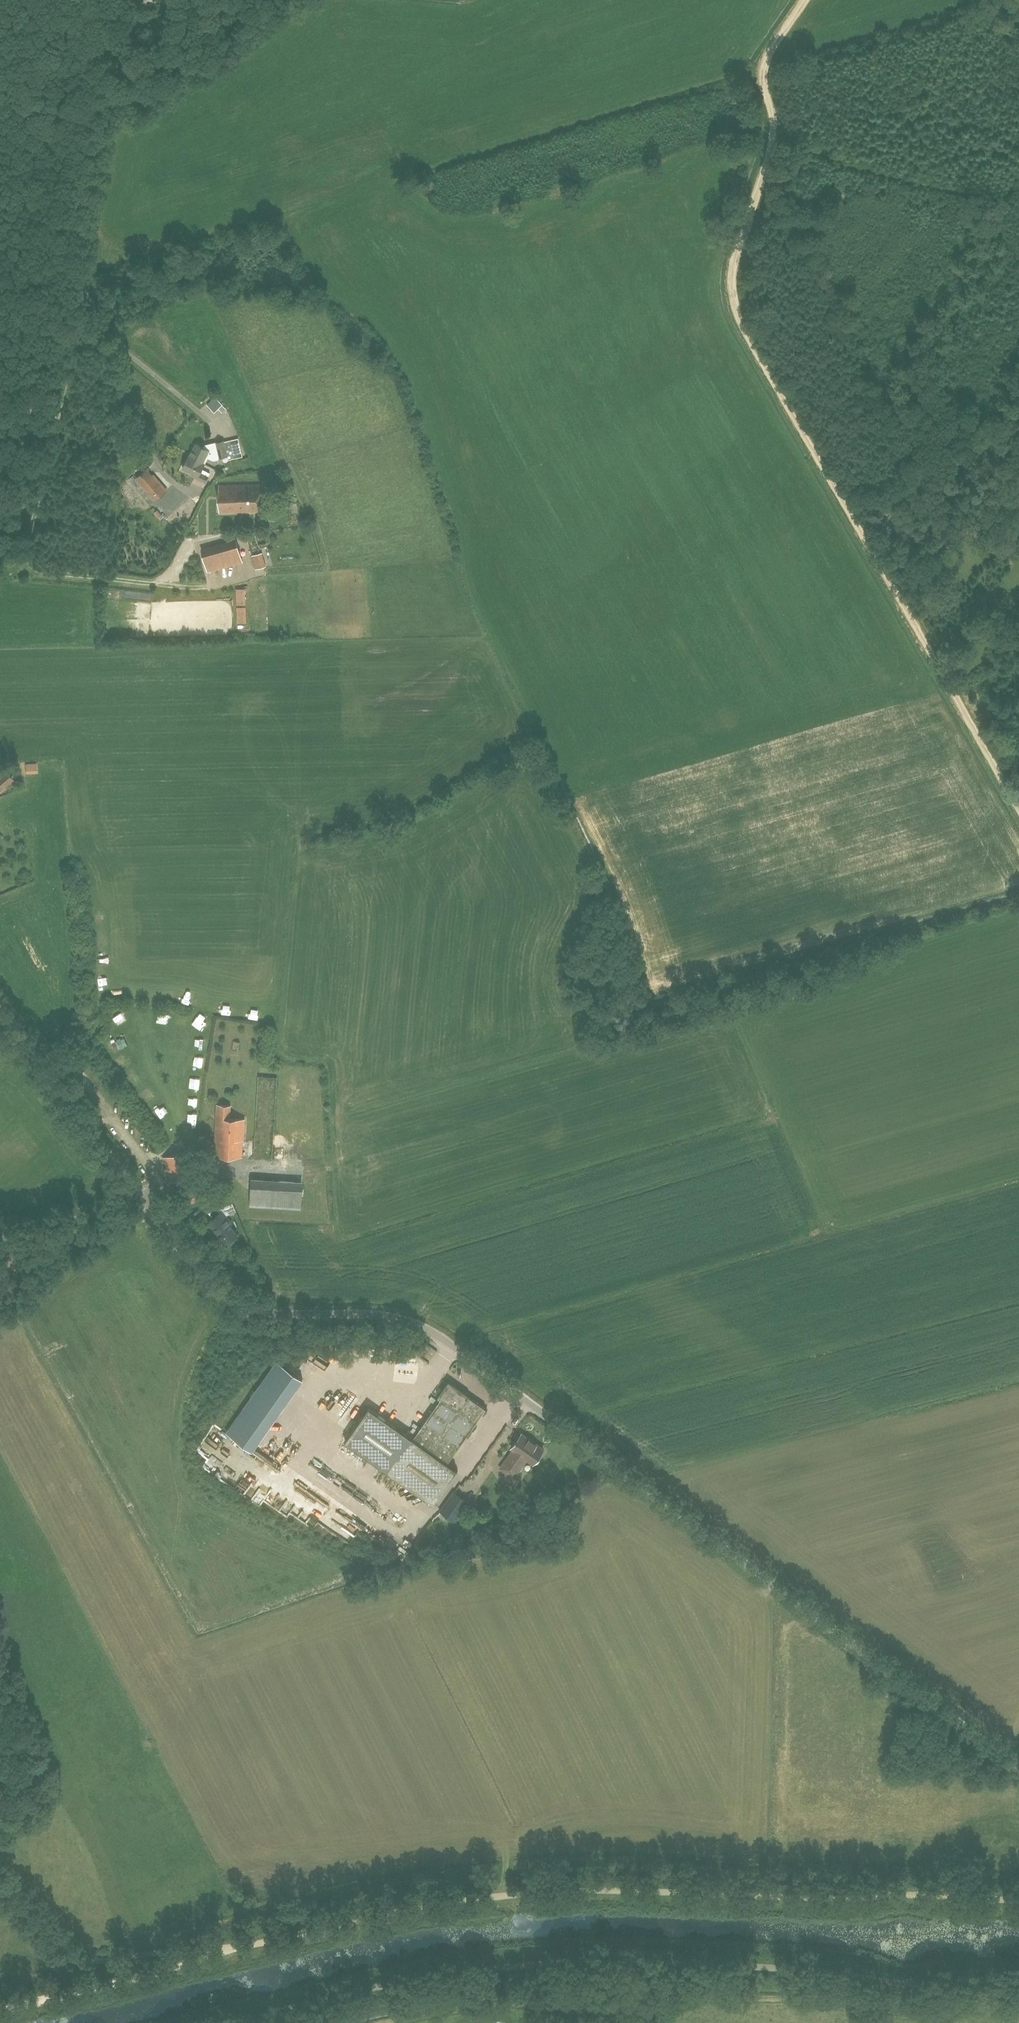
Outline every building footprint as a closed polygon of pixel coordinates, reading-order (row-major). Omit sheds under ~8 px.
[(213,400),(212,399),(206,405),(214,413),(223,404),(216,397),(214,399),(214,398),(213,400)] [(238,438),(224,441),(224,440),(208,443),(207,445),(205,444),(203,446),(196,443),(190,456),(202,462),(205,455),(213,459),(227,456),(228,459),(237,457),(242,456),(238,438)] [(202,462),(190,456),(188,455),(182,468),(191,472),(190,474),(205,482),(210,472),(202,468),(204,463),(202,462)] [(136,477),(142,484),(155,500),(167,490),(153,474),(152,475),(149,470),(150,469),(148,467),(136,477)] [(219,511),(262,510),(261,483),(219,484),(219,511)] [(208,572),(242,562),(235,538),(201,548),(208,572)] [(267,566),(263,553),(252,556),(256,569),(267,566)] [(239,587),(240,604),(248,604),(247,587),(239,587)] [(240,605),(240,622),(248,622),(248,605),(240,605)] [(40,762),(29,762),(30,773),(41,772),(40,762)] [(0,788),(11,779),(2,768),(0,770),(0,788)] [(125,995),(127,986),(118,984),(116,993),(125,995)] [(168,1023),(170,1013),(161,1011),(159,1021),(168,1023)] [(199,1023),(207,1028),(215,1016),(207,1011),(199,1023)] [(182,1013),(180,1023),(189,1025),(192,1015),(182,1013)] [(201,1038),(200,1048),(209,1050),(211,1039),(201,1038)] [(124,1060),(129,1068),(137,1063),(132,1055),(124,1060)] [(196,1077),(195,1086),(205,1087),(206,1077),(196,1077)] [(153,1092),(145,1098),(149,1105),(158,1098),(153,1092)] [(193,1095),(192,1103),(202,1104),(202,1096),(193,1095)] [(243,1139),(244,1119),(229,1118),(230,1105),(217,1104),(214,1155),(241,1156),(243,1139)] [(163,1108),(156,1112),(161,1120),(168,1115),(163,1108)] [(171,1181),(195,1174),(187,1149),(163,1157),(171,1181)] [(271,1206),(272,1186),(251,1185),(250,1205),(271,1206)] [(207,1222),(221,1239),(225,1244),(227,1242),(237,1235),(229,1225),(231,1223),(225,1215),(236,1210),(232,1202),(232,1201),(228,1190),(213,1196),(214,1198),(204,1202),(208,1212),(219,1207),(222,1211),(207,1222)] [(429,1346),(422,1355),(430,1360),(437,1351),(429,1346)] [(232,1430),(261,1449),(310,1376),(281,1357),(232,1430)] [(369,1407),(345,1440),(433,1502),(456,1469),(447,1462),(486,1408),(469,1396),(468,1396),(449,1383),(440,1396),(441,1397),(413,1438),(369,1407)] [(353,1392),(342,1409),(348,1412),(359,1395),(353,1392)] [(518,1452),(509,1465),(518,1472),(527,1459),(533,1463),(534,1462),(536,1463),(538,1462),(539,1460),(539,1458),(538,1456),(543,1449),(522,1433),(511,1448),(518,1452)] [(273,1447),(269,1453),(285,1464),(292,1452),(285,1447),(281,1452),(273,1447)] [(455,1521),(469,1501),(454,1491),(440,1511),(455,1521)]
